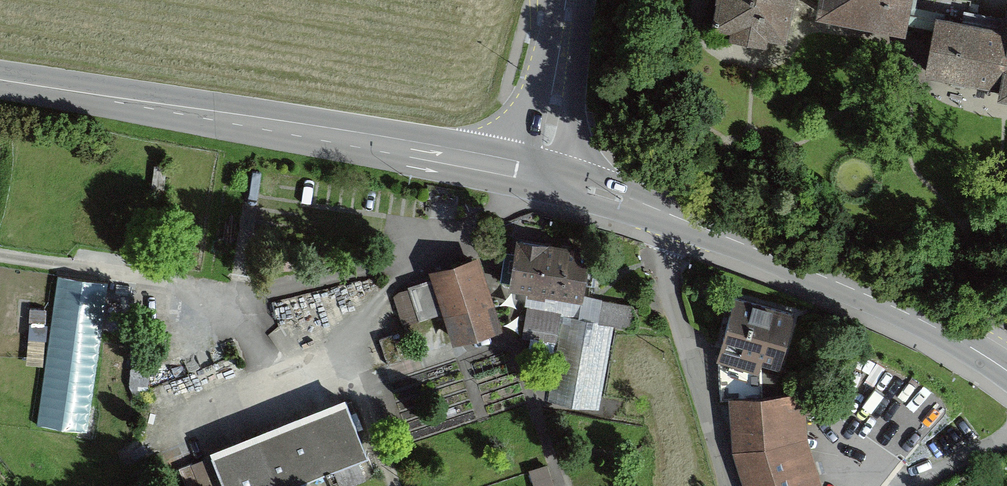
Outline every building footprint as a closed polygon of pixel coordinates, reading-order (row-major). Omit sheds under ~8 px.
[(712,29),(785,43),(793,0),(717,0),(712,29)] [(818,17),(903,32),(908,0),(821,0),(818,17)] [(1000,93),(1006,57),(1006,33),(936,20),(925,79),(1000,93)] [(1000,93),(999,100),(1006,101),(1006,57),(1000,93)] [(511,283),(510,288),(585,301),(595,241),(520,228),(516,254),(506,253),(501,281),(511,283)] [(478,256),(429,271),(433,284),(391,297),(401,327),(443,314),(453,346),(496,333),(501,331),(478,256)] [(106,283),(55,276),(35,424),(87,431),(106,283)] [(796,313),(739,297),(721,357),(778,374),(796,313)] [(632,334),(558,321),(543,404),(596,414),(599,399),(620,402),(632,334)] [(729,405),(750,485),(824,485),(798,387),(729,405)] [(213,450),(227,485),(293,485),(367,457),(344,399),(213,450)] [(192,462),(178,468),(186,485),(202,485),(192,462)] [(477,485),(549,485),(543,466),(477,485)]
